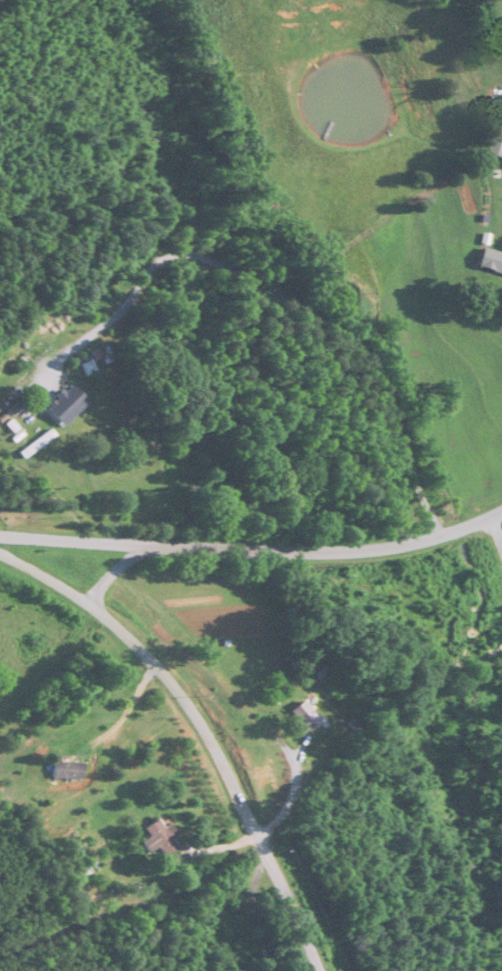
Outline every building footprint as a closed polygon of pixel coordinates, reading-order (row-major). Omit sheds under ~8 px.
[(482,249),(477,268),(501,275),(501,254),(482,249)] [(54,435),(48,429),(20,454),(25,460),(54,435)] [(290,713),(306,734),(320,723),(303,702),(290,713)] [(83,763),(52,763),(52,780),(83,780),(83,763)] [(177,836),(169,825),(164,829),(157,819),(144,829),(150,837),(140,843),(148,854),(158,848),(164,857),(176,848),(171,840),(177,836)]
